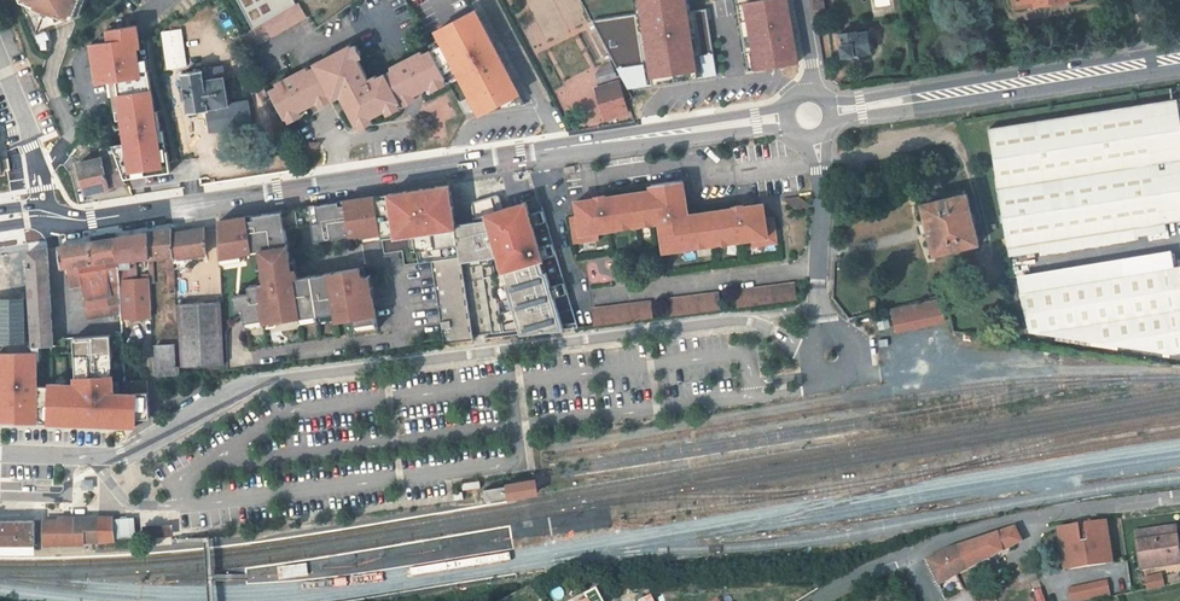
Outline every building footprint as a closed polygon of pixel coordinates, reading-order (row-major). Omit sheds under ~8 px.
[(29,9),(26,0),(21,0),(25,10),(29,9)] [(75,19),(71,8),(74,3),(77,4),(79,0),(26,0),(29,9),(25,10),(35,34),(57,25),(75,19)] [(75,19),(79,17),(86,0),(79,0),(77,4),(74,3),(71,8),(75,19)] [(254,29),(301,4),(299,0),(238,0),(254,29)] [(643,13),(599,20),(635,87),(706,76),(695,0),(641,0),(643,13)] [(755,71),(801,62),(789,0),(742,0),(755,71)] [(815,17),(826,16),(824,0),(813,0),(815,17)] [(1013,9),(1050,4),(1049,0),(1012,0),(1013,9)] [(254,29),(241,36),(249,50),(307,17),(301,4),(254,29)] [(477,12),(437,33),(480,113),(520,91),(477,12)] [(110,41),(90,46),(96,83),(111,81),(118,120),(123,120),(125,144),(113,146),(125,179),(172,172),(165,130),(161,130),(159,111),(154,111),(147,60),(138,61),(134,27),(109,31),(110,41)] [(165,30),(167,68),(188,67),(186,29),(165,30)] [(857,31),(840,34),(843,56),(852,55),(853,57),(867,55),(867,54),(871,53),(868,32),(857,33),(857,31)] [(278,87),(270,91),(285,119),(339,91),(357,125),(447,78),(433,50),(423,55),(422,52),(391,68),(393,71),(378,79),(376,76),(368,80),(351,46),(315,65),(317,67),(302,75),(300,72),(277,85),(278,87)] [(710,73),(720,72),(718,53),(708,53),(710,73)] [(210,125),(211,131),(252,126),(249,103),(229,105),(223,68),(183,73),(186,88),(185,88),(186,99),(187,99),(190,114),(208,111),(208,113),(210,125)] [(617,77),(614,68),(597,73),(599,83),(617,77)] [(628,114),(619,84),(598,90),(607,120),(628,114)] [(989,129),(1008,248),(1165,223),(1179,221),(1179,118),(1177,99),(989,129)] [(303,144),(299,146),(306,159),(310,157),(317,147),(315,144),(303,144)] [(78,164),(80,169),(86,195),(127,184),(125,179),(113,146),(91,151),(93,160),(78,164)] [(10,171),(8,159),(1,160),(2,172),(10,171)] [(70,199),(86,195),(80,169),(64,174),(66,181),(54,187),(57,198),(69,195),(70,199)] [(682,181),(677,182),(681,208),(686,207),(682,181)] [(734,207),(734,208),(687,216),(686,207),(681,208),(677,182),(651,185),(652,191),(605,198),(604,196),(596,197),(596,199),(586,201),(576,202),(578,217),(571,218),(575,243),(599,240),(598,232),(619,229),(619,224),(636,221),(652,219),(653,224),(663,222),(664,233),(661,234),(663,247),(672,246),(672,251),(696,248),(695,243),(711,240),(729,237),(729,243),(751,239),(752,247),(776,243),(772,217),(765,219),(763,204),(752,206),(743,207),(743,205),(734,207)] [(452,184),(375,197),(381,234),(382,241),(384,254),(402,251),(404,266),(433,262),(446,343),(474,340),(473,336),(472,325),(469,309),(466,285),(465,279),(463,262),(457,225),(456,216),(455,209),(452,184)] [(945,199),(921,204),(934,255),(958,249),(974,245),(979,244),(966,190),(944,195),(945,199)] [(499,196),(473,202),(476,221),(477,233),(482,261),(482,264),(485,280),(493,333),(521,330),(522,335),(579,329),(543,211),(530,214),(527,203),(502,209),(499,196)] [(219,221),(220,258),(242,253),(242,252),(260,249),(263,266),(265,282),(260,283),(249,285),(250,293),(234,295),(236,309),(243,308),(250,350),(378,330),(372,296),(368,296),(365,276),(364,267),(297,277),(295,268),(292,269),(290,258),(285,228),(312,224),(314,241),(361,234),(361,237),(381,234),(375,197),(365,198),(282,211),(219,221)] [(810,207),(799,198),(785,200),(796,209),(810,207)] [(466,223),(457,225),(463,262),(472,260),(472,266),(482,264),(482,261),(477,233),(476,221),(466,223)] [(1165,223),(1008,248),(1009,257),(1041,252),(1042,255),(1136,240),(1135,237),(1167,232),(1165,223)] [(172,228),(148,232),(150,258),(149,258),(149,264),(154,264),(154,258),(168,257),(170,293),(176,293),(174,269),(173,233),(172,228)] [(173,233),(174,269),(193,268),(192,257),(206,255),(205,228),(173,233)] [(122,314),(122,319),(153,316),(150,275),(142,275),(142,279),(138,280),(137,259),(149,258),(150,258),(148,232),(117,237),(122,314)] [(381,234),(361,237),(362,243),(382,241),(381,234)] [(89,319),(122,314),(117,237),(59,247),(63,268),(68,267),(80,265),(84,286),(89,319)] [(974,245),(958,249),(968,290),(984,286),(974,245)] [(29,252),(30,266),(33,347),(53,346),(48,249),(29,252)] [(0,314),(0,342),(26,342),(24,253),(0,256),(0,301),(2,301),(2,314),(0,314)] [(220,258),(221,264),(243,259),(242,253),(220,258)] [(68,267),(71,288),(84,286),(80,265),(68,267)] [(257,267),(260,283),(265,282),(263,266),(257,267)] [(1172,357),(1179,355),(1179,270),(1021,295),(1030,334),(1172,357)] [(371,275),(365,276),(368,296),(372,296),(374,296),(371,275)] [(797,300),(795,284),(736,292),(738,308),(797,300)] [(721,310),(719,294),(668,300),(670,317),(721,310)] [(945,321),(941,300),(893,310),(886,311),(887,316),(894,315),(897,331),(945,321)] [(220,302),(178,304),(182,367),(224,365),(220,302)] [(592,310),(594,326),(653,319),(651,302),(592,310)] [(0,354),(0,421),(38,423),(38,420),(50,420),(50,423),(68,424),(68,419),(77,420),(77,424),(109,425),(109,422),(118,422),(118,425),(137,426),(137,419),(150,418),(148,380),(126,382),(123,335),(106,335),(74,338),(75,347),(80,347),(81,364),(76,365),(76,378),(76,385),(51,384),(51,386),(37,386),(32,386),(32,378),(37,378),(37,354),(0,354)] [(155,347),(156,377),(179,376),(179,368),(175,368),(174,346),(155,347)] [(137,426),(150,418),(137,419),(137,426)] [(536,482),(484,490),(485,501),(516,496),(538,492),(536,482)] [(462,492),(454,493),(455,501),(463,499),(462,492)] [(44,521),(44,545),(84,545),(84,542),(94,541),(113,541),(113,517),(97,517),(84,518),(84,520),(44,521)] [(1061,569),(1111,562),(1104,517),(1054,525),(1061,569)] [(114,519),(115,539),(134,538),(133,519),(114,519)] [(2,545),(13,545),(35,545),(35,521),(5,521),(0,521),(0,545),(2,545)] [(1139,532),(1140,542),(1174,537),(1173,527),(1139,532)] [(972,555),(977,565),(1021,542),(1014,529),(965,545),(969,557),(972,555)] [(1155,560),(1156,564),(1179,560),(1179,559),(1177,537),(1174,537),(1140,542),(1137,542),(1140,562),(1155,560)] [(0,545),(0,556),(35,556),(35,545),(13,545),(0,545)] [(927,561),(938,585),(977,565),(972,555),(969,557),(965,545),(947,551),(927,561)] [(1156,564),(1155,560),(1140,562),(1141,569),(1156,567),(1156,564)] [(307,563),(277,566),(278,579),(308,575),(307,563)] [(1161,572),(1141,576),(1144,590),(1163,586),(1161,572)]
